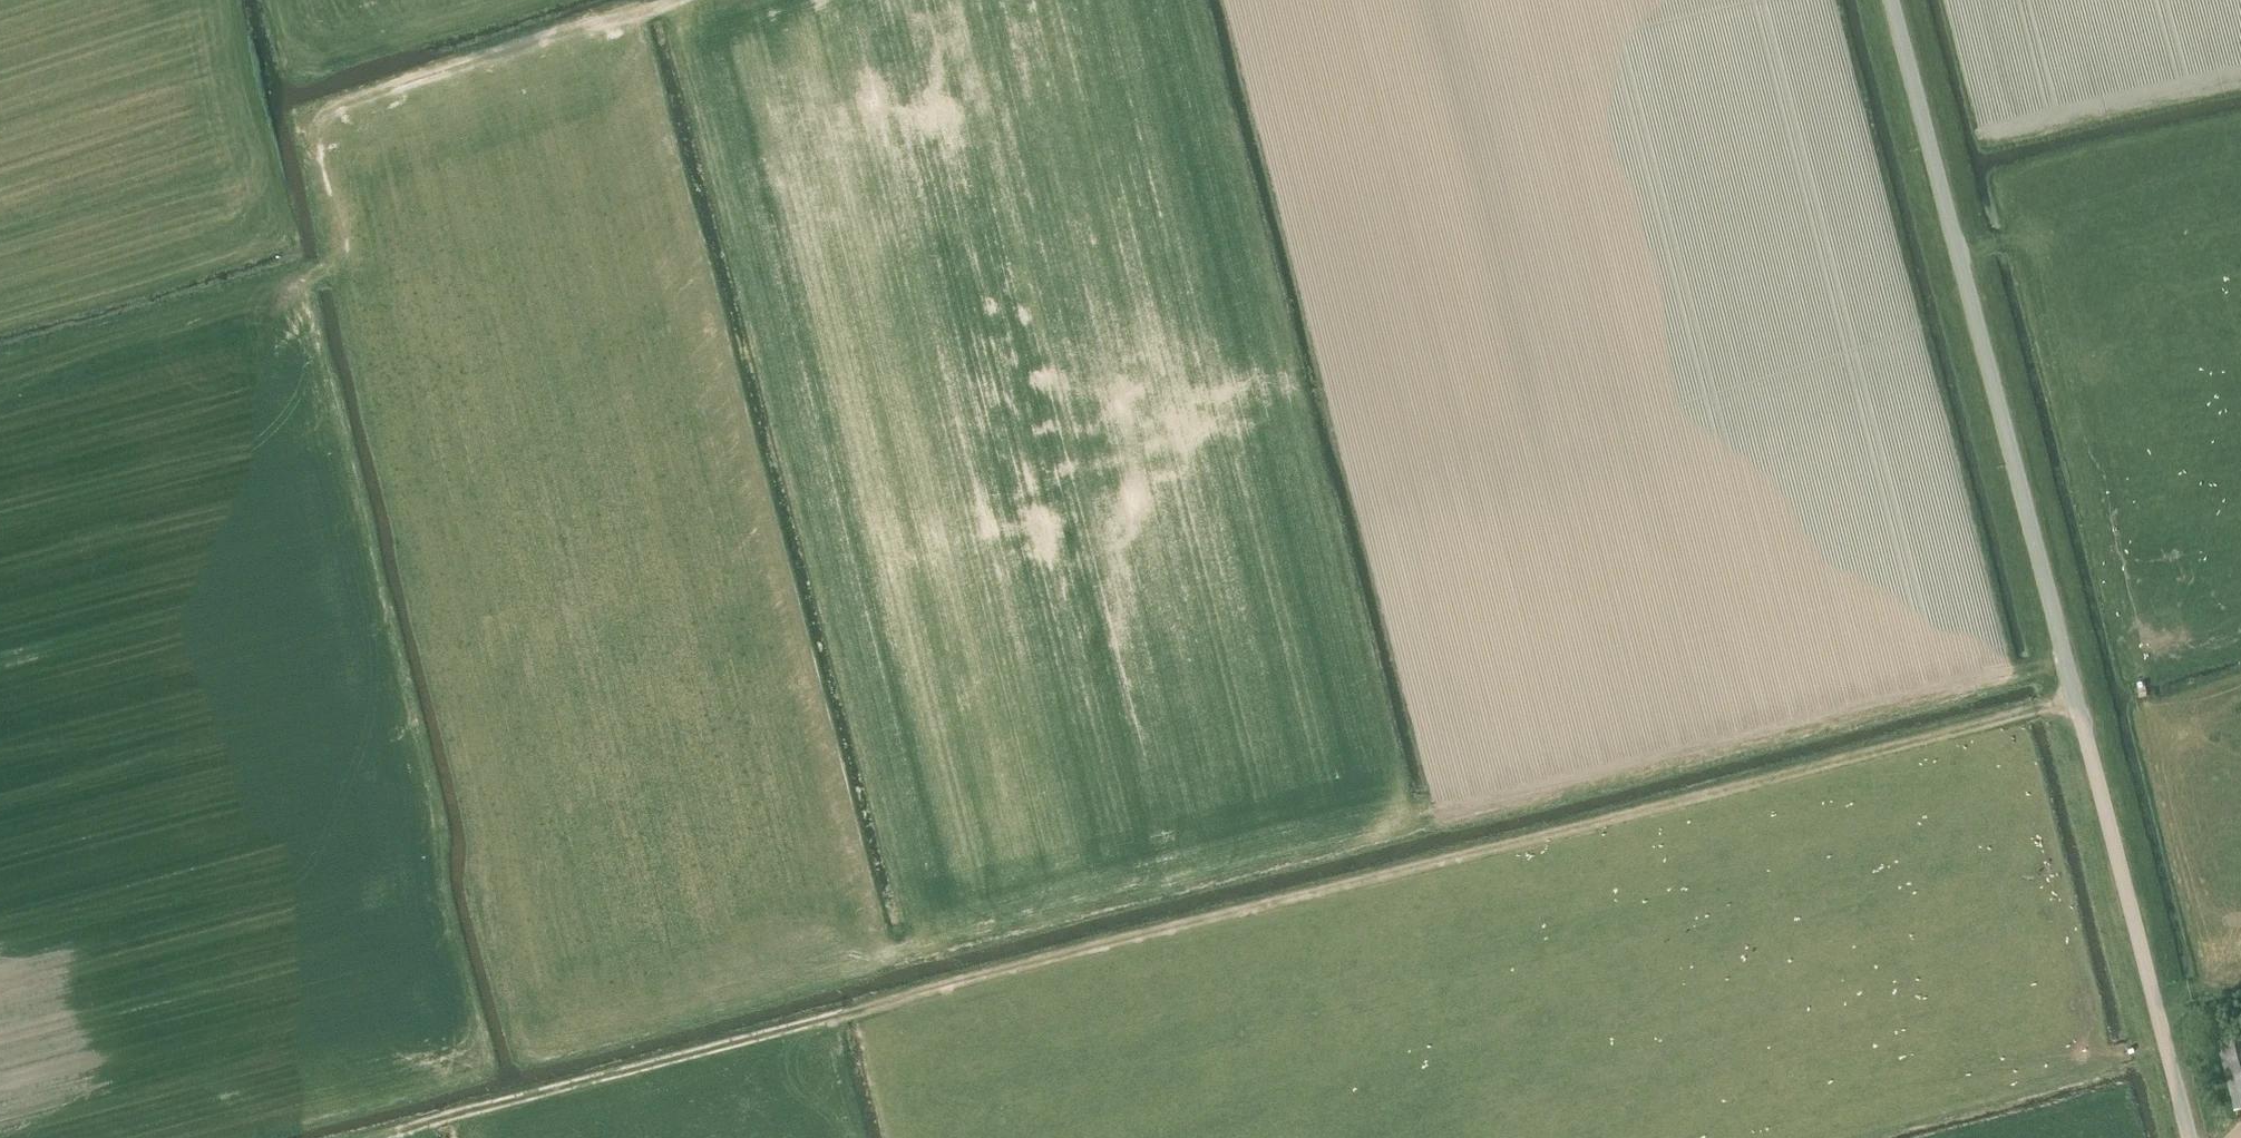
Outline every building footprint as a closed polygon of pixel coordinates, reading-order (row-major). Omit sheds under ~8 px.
[(2240,1107),(2240,1019),(2215,1026),(2236,1108),(2240,1107)]
